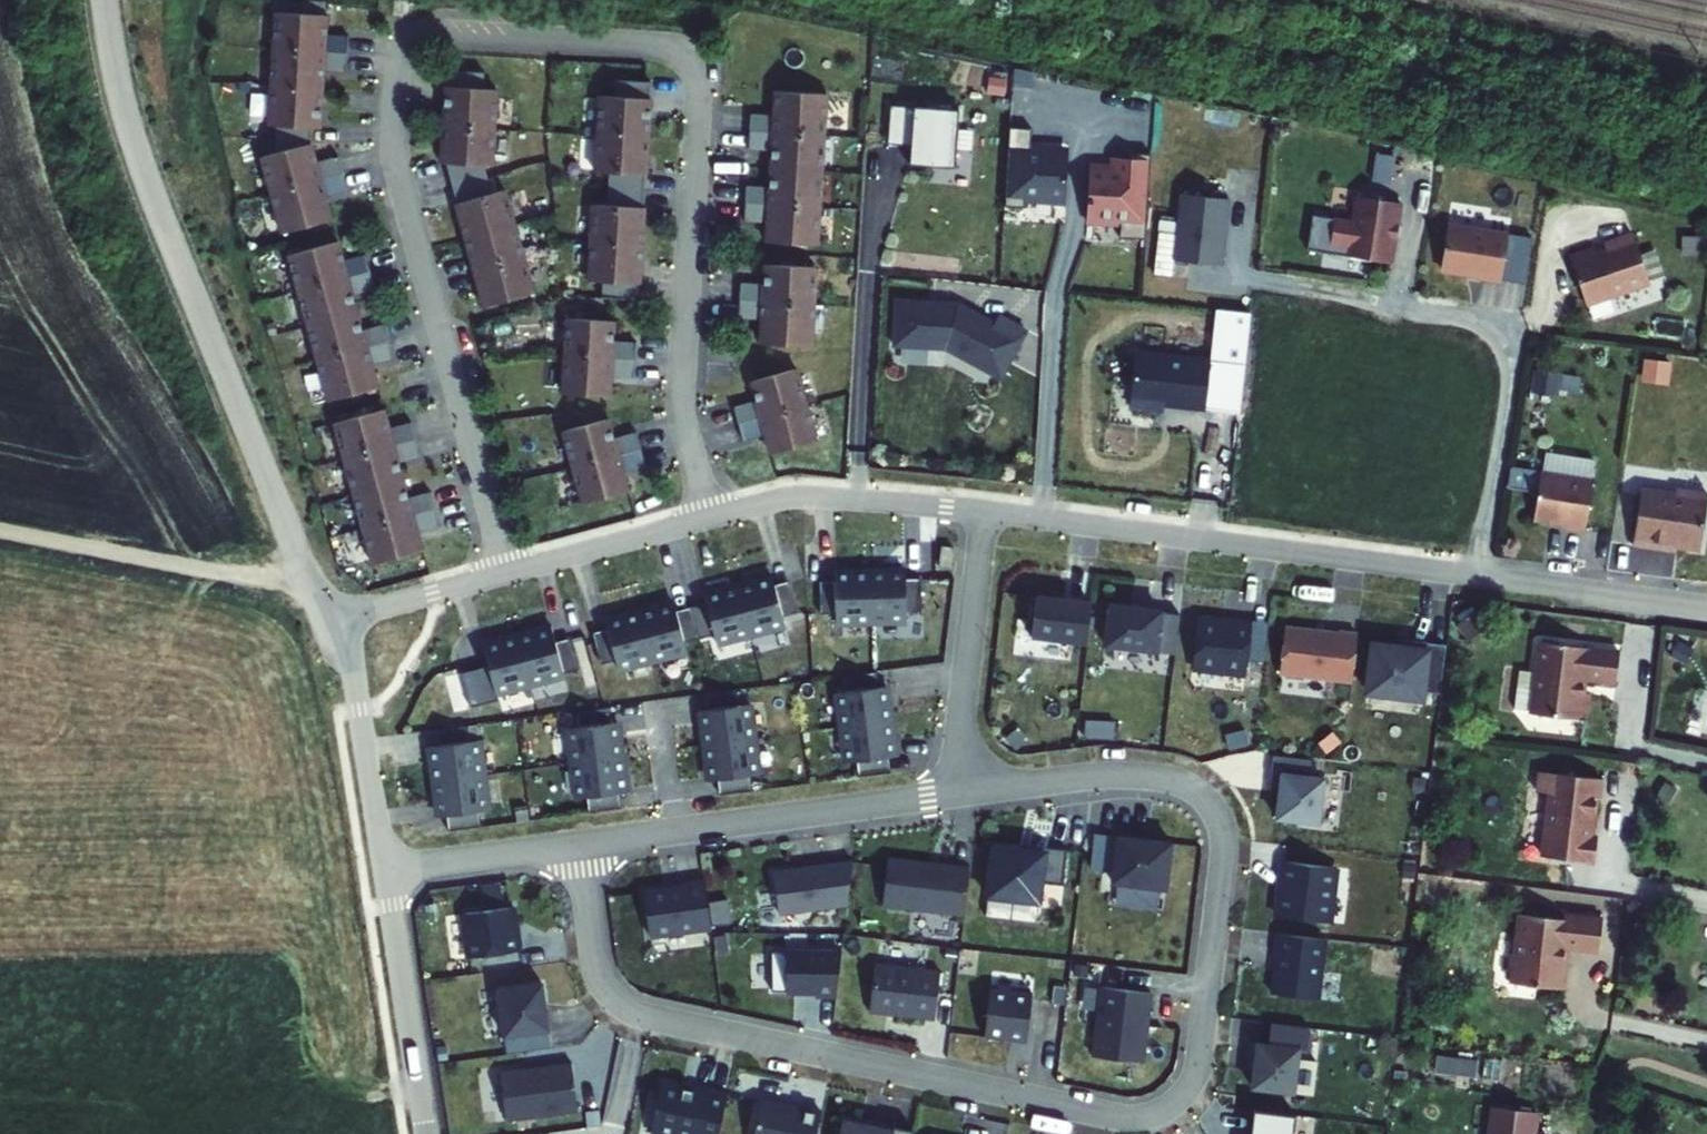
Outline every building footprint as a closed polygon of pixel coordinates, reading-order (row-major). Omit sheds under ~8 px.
[(329,22),(277,20),(271,134),(279,134),(278,160),(264,164),(285,242),(335,228),(328,204),(351,197),(342,164),(319,170),(314,151),(315,135),(323,136),(326,77),(350,78),(351,43),(328,42),(329,22)] [(485,82),(450,79),(449,96),(443,172),(449,173),(487,316),(537,302),(508,199),(494,203),(486,175),(494,175),(499,99),(484,98),(485,82)] [(652,91),(617,89),(616,105),(602,104),(597,181),(611,182),(610,214),(595,213),(591,290),(605,291),(604,307),(639,309),(652,108),(652,91)] [(828,102),(777,99),(775,124),(752,123),(750,158),(773,159),(771,197),(748,195),(746,230),(769,231),(768,251),(819,254),(828,102)] [(959,114),(891,110),(888,149),(912,151),(911,169),(956,172),(959,114)] [(1031,133),(1009,132),(1004,211),(1024,212),(1024,203),(1065,206),(1067,159),(1049,158),(1049,153),(1030,152),(1031,133)] [(1145,244),(1150,160),(1128,158),(1127,174),(1089,172),(1086,226),(1120,228),(1119,242),(1145,244)] [(1403,184),(1358,177),(1354,203),(1336,200),(1333,225),(1351,228),(1349,238),(1394,245),(1403,184)] [(1174,263),(1221,269),(1228,202),(1181,197),(1174,263)] [(1510,215),(1450,206),(1443,250),(1483,255),(1482,258),(1504,261),(1510,215)] [(1648,287),(1631,237),(1603,247),(1605,253),(1594,257),(1592,252),(1568,260),(1584,308),(1648,287)] [(346,269),(341,249),(291,263),(330,409),(380,396),(374,372),(396,366),(387,332),(365,339),(355,302),(378,296),(368,262),(346,269)] [(818,276),(766,273),(765,293),(742,292),(740,327),(763,329),(762,353),(813,356),(818,276)] [(886,303),(882,361),(936,364),(989,392),(1015,342),(948,307),(886,303)] [(616,330),(569,327),(564,402),(611,405),(613,385),(636,387),(638,352),(615,351),(616,330)] [(1646,355),(1644,377),(1672,379),(1674,357),(1646,355)] [(1207,367),(1137,362),(1134,406),(1205,411),(1207,367)] [(818,451),(799,379),(753,391),(758,410),(736,417),(745,450),(767,444),(773,464),(818,451)] [(336,431),(374,573),(424,560),(419,540),(442,534),(433,500),(410,507),(400,471),(423,464),(414,431),(391,437),(386,417),(336,431)] [(616,448),(611,428),(565,440),(585,513),(631,501),(625,481),(648,475),(639,441),(616,448)] [(1509,485),(1535,489),(1538,467),(1512,462),(1509,485)] [(1597,483),(1544,475),(1538,519),(1568,524),(1568,529),(1590,532),(1597,483)] [(1706,497),(1638,492),(1630,548),(1662,553),(1663,547),(1699,551),(1706,497)] [(830,585),(815,586),(817,616),(830,615),(830,628),(901,623),(900,615),(916,614),(914,581),(900,582),(899,573),(829,578),(830,585)] [(789,615),(782,589),(767,593),(765,584),(700,602),(702,609),(670,618),(668,610),(599,629),(601,634),(586,638),(596,674),(610,670),(612,678),(685,659),(682,648),(710,640),(712,647),(778,630),(775,618),(789,615)] [(1086,604),(1030,596),(1025,638),(1081,644),(1086,604)] [(1172,616),(1104,608),(1100,645),(1167,654),(1172,616)] [(1247,627),(1192,619),(1185,664),(1240,673),(1247,627)] [(1349,633),(1279,625),(1274,671),(1344,678),(1349,633)] [(546,633),(479,652),(483,667),(466,671),(476,705),(574,678),(565,645),(551,650),(546,633)] [(1437,698),(1444,644),(1375,635),(1368,689),(1437,698)] [(1615,678),(1619,646),(1538,637),(1530,708),(1585,715),(1588,688),(1581,687),(1583,674),(1615,678)] [(871,675),(838,679),(840,694),(830,695),(839,766),(848,765),(853,776),(885,772),(883,760),(890,759),(881,686),(872,687),(871,675)] [(730,694),(700,698),(701,711),(695,712),(704,782),(715,781),(716,795),(747,791),(745,779),(755,778),(746,707),(732,709),(730,694)] [(604,710),(571,714),(573,731),(562,732),(571,804),(581,803),(583,816),(617,812),(615,797),(621,796),(613,726),(605,725),(604,710)] [(464,731),(430,736),(432,749),(425,750),(434,820),(442,819),(444,834),(476,829),(474,817),(485,815),(475,745),(466,747),(464,731)] [(1588,835),(1598,777),(1537,769),(1534,789),(1547,790),(1539,854),(1591,860),(1594,835),(1588,835)] [(1314,822),(1319,777),(1278,773),(1273,817),(1314,822)] [(1167,841),(1113,837),(1108,881),(1162,887),(1167,841)] [(1065,849),(989,843),(985,895),(1036,899),(1037,883),(1062,885),(1065,849)] [(966,870),(885,860),(879,907),(960,918),(966,870)] [(1330,865),(1279,860),(1274,915),(1324,920),(1330,865)] [(852,864),(771,876),(776,912),(843,903),(852,864)] [(693,888),(631,898),(639,947),(700,937),(693,888)] [(1559,988),(1562,947),(1595,951),(1599,917),(1561,912),(1560,917),(1515,911),(1506,981),(1559,988)] [(500,916),(447,922),(454,975),(506,969),(500,916)] [(1321,938),(1274,932),(1268,990),(1315,995),(1321,938)] [(834,956),(767,954),(766,994),(833,996),(834,956)] [(936,973),(871,965),(865,1013),(930,1021),(936,973)] [(539,987),(496,993),(502,1039),(546,1033),(539,987)] [(1149,994),(1099,988),(1090,1056),(1140,1063),(1149,994)] [(991,989),(984,1036),(1025,1042),(1032,995),(991,989)] [(1297,1048),(1255,1043),(1250,1086),(1292,1091),(1297,1048)] [(576,1115),(570,1067),(498,1077),(505,1125),(576,1115)] [(657,1087),(647,1133),(715,1133),(722,1100),(657,1087)] [(758,1105),(753,1133),(815,1133),(818,1116),(758,1105)] [(1486,1105),(1482,1133),(1541,1133),(1542,1133),(1527,1132),(1529,1110),(1486,1105)] [(1252,1109),(1249,1133),(1292,1133),(1295,1114),(1252,1109)] [(913,1131),(841,1118),(838,1133),(912,1133),(913,1131)]
